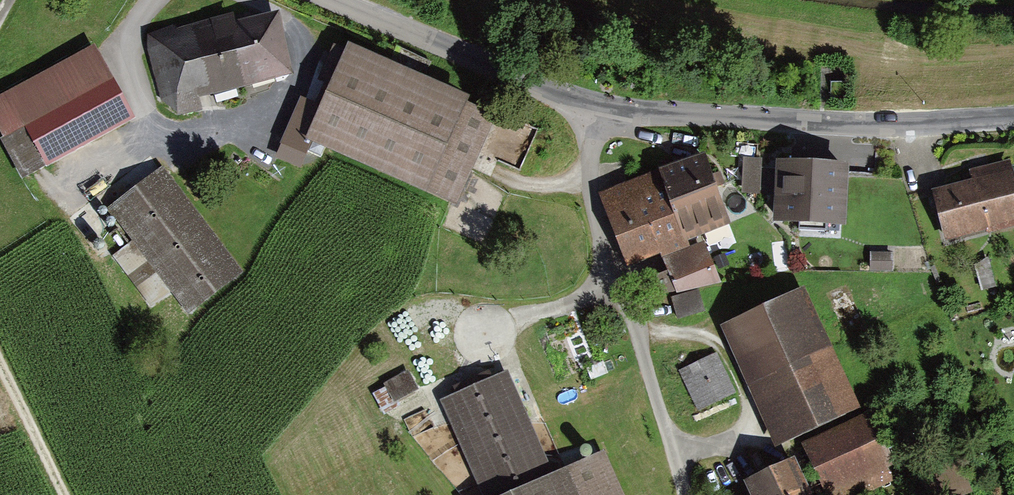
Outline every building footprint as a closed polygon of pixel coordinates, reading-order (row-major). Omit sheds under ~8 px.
[(197,98),(293,75),(280,15),(235,24),(235,21),(147,39),(160,103),(178,117),(200,111),(197,98)] [(0,97),(0,134),(25,179),(134,120),(94,46),(0,97)] [(470,101),(345,48),(305,141),(457,206),(495,119),(468,108),(470,101)] [(289,106),(267,133),(286,149),(308,121),(289,106)] [(714,184),(703,156),(599,196),(627,269),(660,256),(663,262),(692,251),(690,245),(731,229),(714,184)] [(743,193),(761,194),(762,161),(743,160),(743,193)] [(945,243),(986,233),(987,237),(1013,230),(1013,172),(1011,160),(968,171),(970,183),(932,193),(936,206),(945,243)] [(849,168),(777,163),(773,224),(845,229),(849,168)] [(240,273),(163,169),(109,209),(135,244),(118,256),(152,302),(173,287),(190,310),(240,273)] [(677,296),(720,286),(705,246),(692,251),(663,262),(677,296)] [(893,253),(871,253),(870,270),(892,271),(893,253)] [(976,266),(983,291),(996,288),(987,257),(976,266)] [(859,411),(803,289),(718,328),(774,450),(859,411)] [(716,354),(679,372),(699,411),(735,394),(716,354)] [(603,453),(554,475),(507,370),(438,401),(480,494),(622,494),(603,453)] [(375,392),(384,409),(416,391),(407,374),(375,392)] [(801,446),(824,494),(867,494),(897,482),(891,469),(894,467),(869,414),(801,446)] [(794,462),(743,485),(747,494),(809,494),(806,489),(794,462)]
